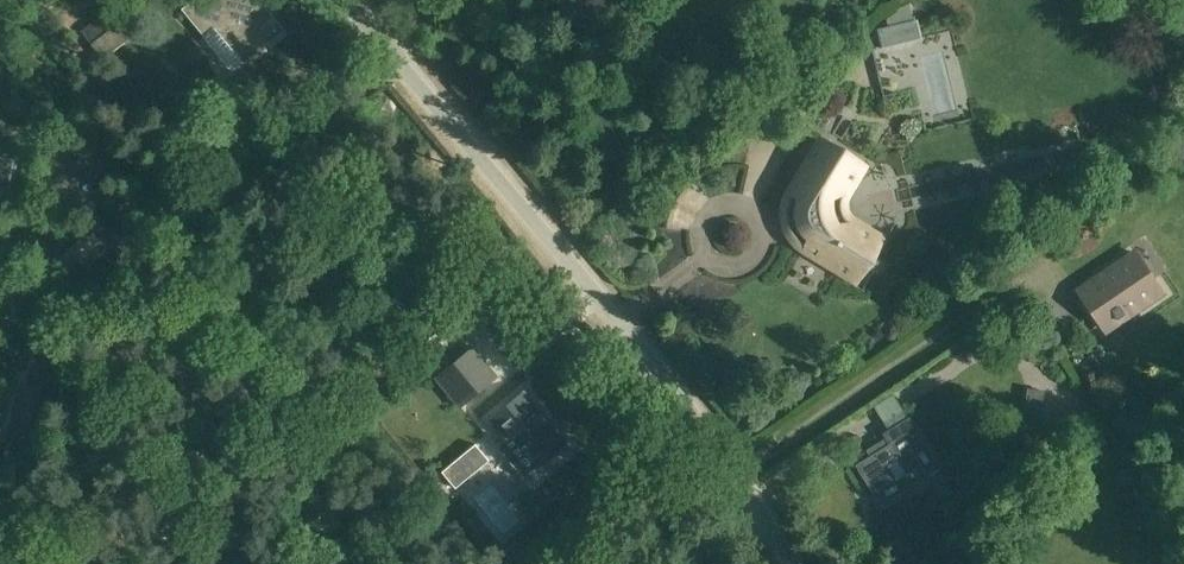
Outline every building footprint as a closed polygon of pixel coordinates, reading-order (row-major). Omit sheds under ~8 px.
[(286,33),(270,13),(268,15),(255,0),(246,0),(244,1),(243,0),(218,0),(193,19),(205,34),(215,26),(243,61),(269,40),(273,44),(286,33)] [(103,11),(80,29),(102,58),(116,48),(131,36),(128,32),(130,30),(132,29),(124,19),(120,22),(119,20),(113,25),(103,11)] [(922,39),(917,19),(877,29),(882,49),(922,39)] [(859,162),(847,155),(826,142),(795,194),(792,200),(791,206),(790,213),(791,219),(792,226),(795,232),(799,237),(803,242),(808,245),(859,276),(875,249),(835,225),(828,197),(843,193),(859,162)] [(3,187),(3,188),(9,189),(14,159),(0,157),(0,187),(3,187)] [(1162,292),(1135,253),(1089,284),(1092,288),(1082,295),(1106,330),(1162,292)] [(497,377),(473,348),(448,369),(472,398),(497,377)] [(1027,388),(1024,413),(1041,416),(1044,391),(1027,388)] [(498,448),(522,477),(532,470),(567,442),(525,391),(490,419),(507,441),(498,448)] [(1043,418),(1018,435),(1027,449),(1052,433),(1043,418)] [(937,463),(928,448),(919,431),(899,443),(893,433),(867,449),(873,459),(865,464),(883,492),(908,477),(910,480),(937,463)] [(456,483),(485,457),(473,444),(444,470),(456,483)]
